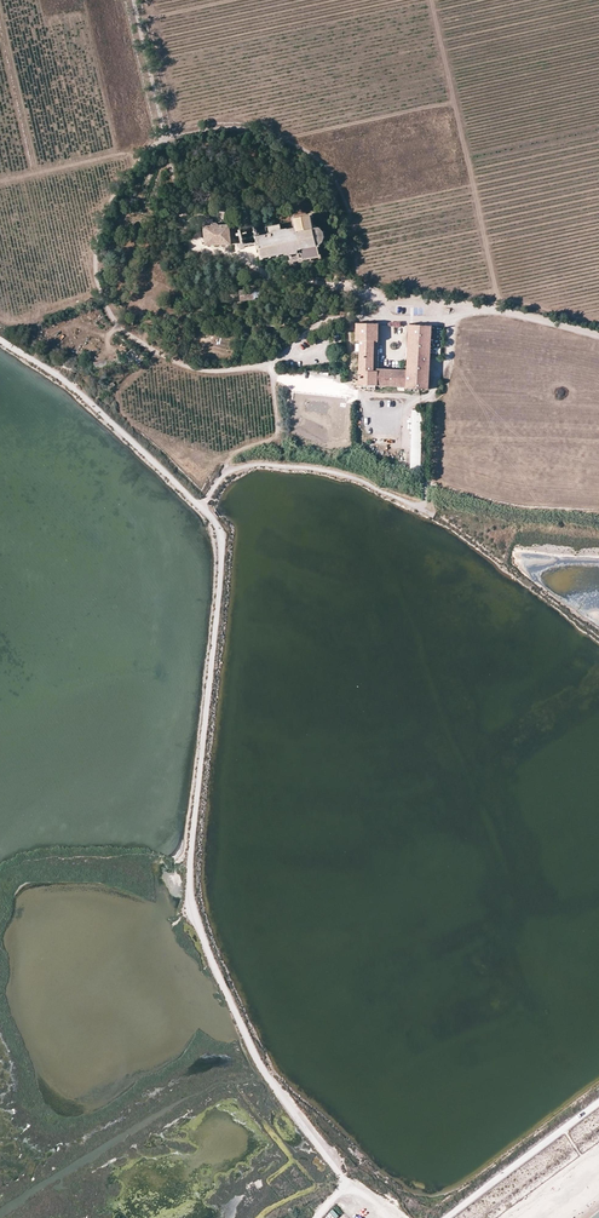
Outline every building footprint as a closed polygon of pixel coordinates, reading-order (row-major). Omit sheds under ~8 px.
[(318,255),(317,247),(318,247),(319,246),(319,245),(321,243),(322,243),(323,242),(322,242),(323,238),(324,238),(325,237),(323,236),(323,233),(324,232),(323,231),(322,231),(320,229),(320,228),(319,227),(319,228),(315,227),(315,226),(314,225),(312,226),(311,218),(312,218),(312,214),(309,214),(309,216),(294,219),(295,228),(294,228),(281,230),(278,231),(274,232),(274,231),(272,232),(273,233),(260,235),(259,235),(258,235),(257,235),(258,236),(257,236),(256,236),(256,238),(257,237),(258,241),(257,241),(257,242),(256,242),(257,244),(259,244),(260,249),(258,249),(259,252),(260,251),(262,259),(265,258),(264,257),(270,256),(270,257),(272,257),(272,256),(277,255),(278,256),(280,256),(279,255),(285,254),(285,255),(287,255),(288,255),(289,260),(288,260),(288,264),(293,263),(293,262),(297,261),(298,263),(302,262),(302,260),(309,259),(309,260),(311,260),(310,259),(318,258),(318,259),(320,258),(319,254),(318,255)] [(213,226),(203,226),(206,246),(230,244),(228,225),(213,226)] [(258,297),(259,296),(259,295),(259,293),(259,292),(258,291),(256,290),(255,289),(253,289),(239,291),(240,301),(257,298),(258,297)] [(406,388),(428,390),(431,326),(410,324),(407,369),(377,368),(373,368),(375,341),(378,341),(378,324),(357,323),(356,340),(359,341),(359,380),(355,380),(355,384),(405,386),(406,388)] [(431,341),(431,354),(440,354),(440,342),(431,341)] [(132,348),(126,354),(137,365),(143,359),(132,348)] [(118,358),(94,362),(95,370),(120,366),(118,358)] [(423,410),(411,410),(410,469),(421,469),(423,410)]
